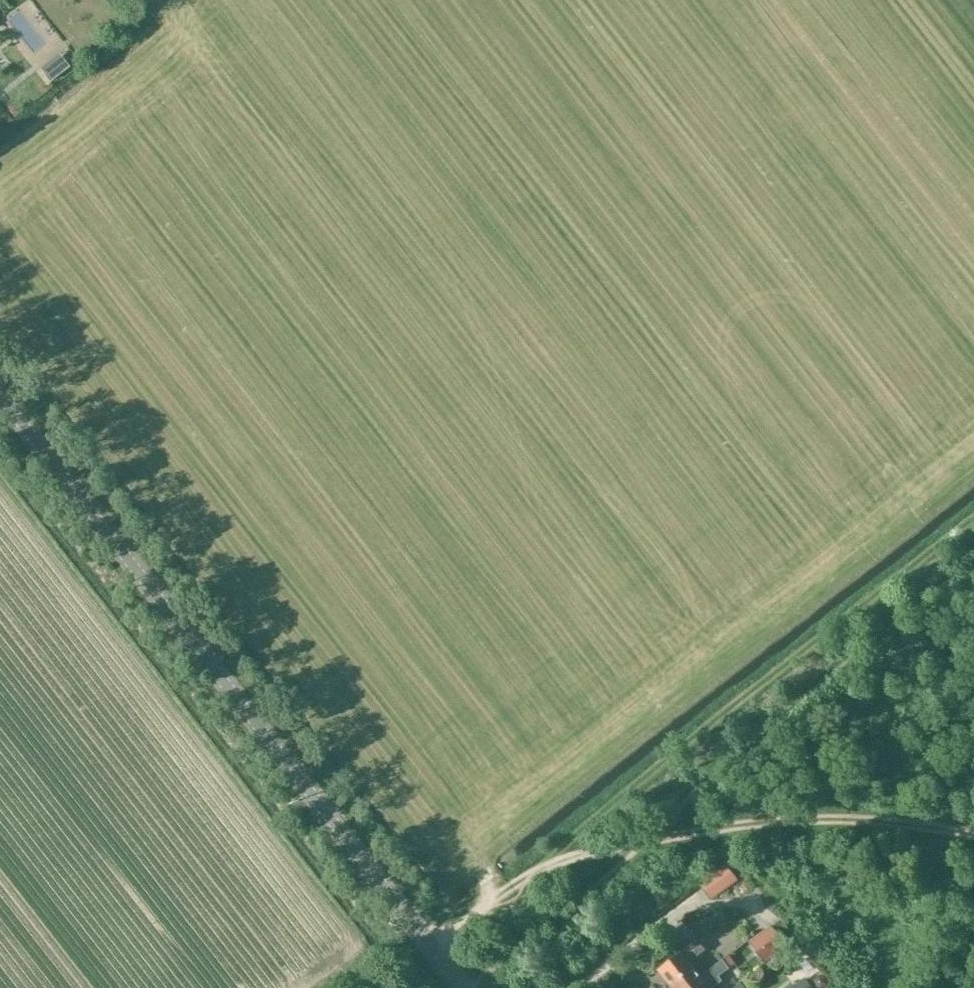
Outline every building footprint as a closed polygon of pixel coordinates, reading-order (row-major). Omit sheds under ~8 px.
[(727,866),(700,885),(710,898),(736,879),(727,866)] [(771,929),(751,944),(764,960),(783,945),(771,929)] [(702,975),(690,961),(705,950),(698,941),(659,970),(660,971),(673,987),(685,987),(702,975)] [(722,980),(718,976),(729,968),(722,959),(702,975),(685,987),(712,987),(722,980)]
